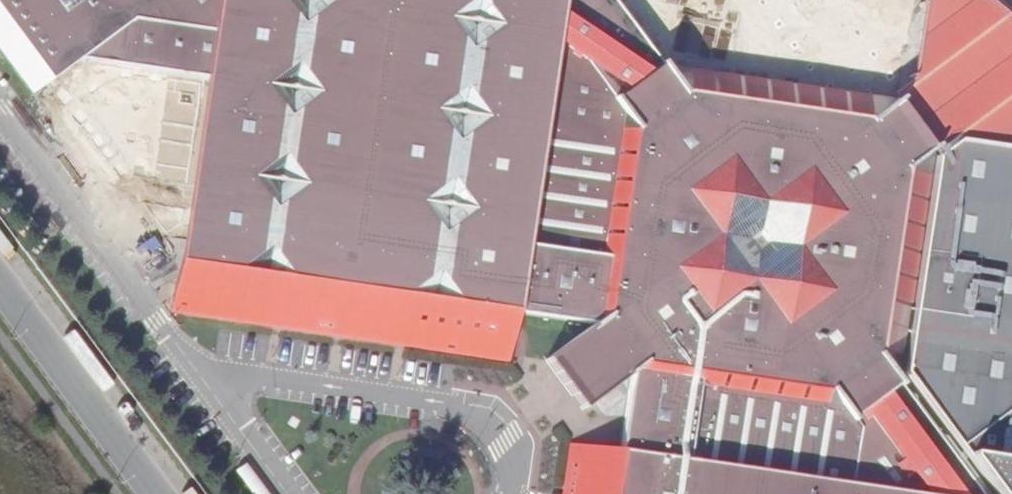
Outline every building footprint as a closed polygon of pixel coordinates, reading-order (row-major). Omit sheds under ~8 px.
[(38,91),(79,62),(216,80),(227,83),(197,290),(186,288),(182,310),(509,359),(516,313),(592,326),(546,361),(583,410),(631,373),(619,452),(575,446),(568,493),(1011,493),(1011,152),(957,141),(941,152),(936,145),(930,150),(898,104),(899,103),(897,100),(884,110),(671,78),(626,18),(613,0),(0,0),(0,40),(38,91)] [(957,141),(1011,152),(1011,6),(1005,0),(928,0),(915,82),(899,93),(904,100),(899,103),(898,104),(930,150),(936,145),(941,152),(957,141)] [(94,80),(71,98),(106,143),(130,124),(94,80)] [(227,83),(216,80),(186,288),(197,290),(227,83)] [(191,174),(193,135),(190,135),(191,116),(133,112),(130,170),(191,174)]
